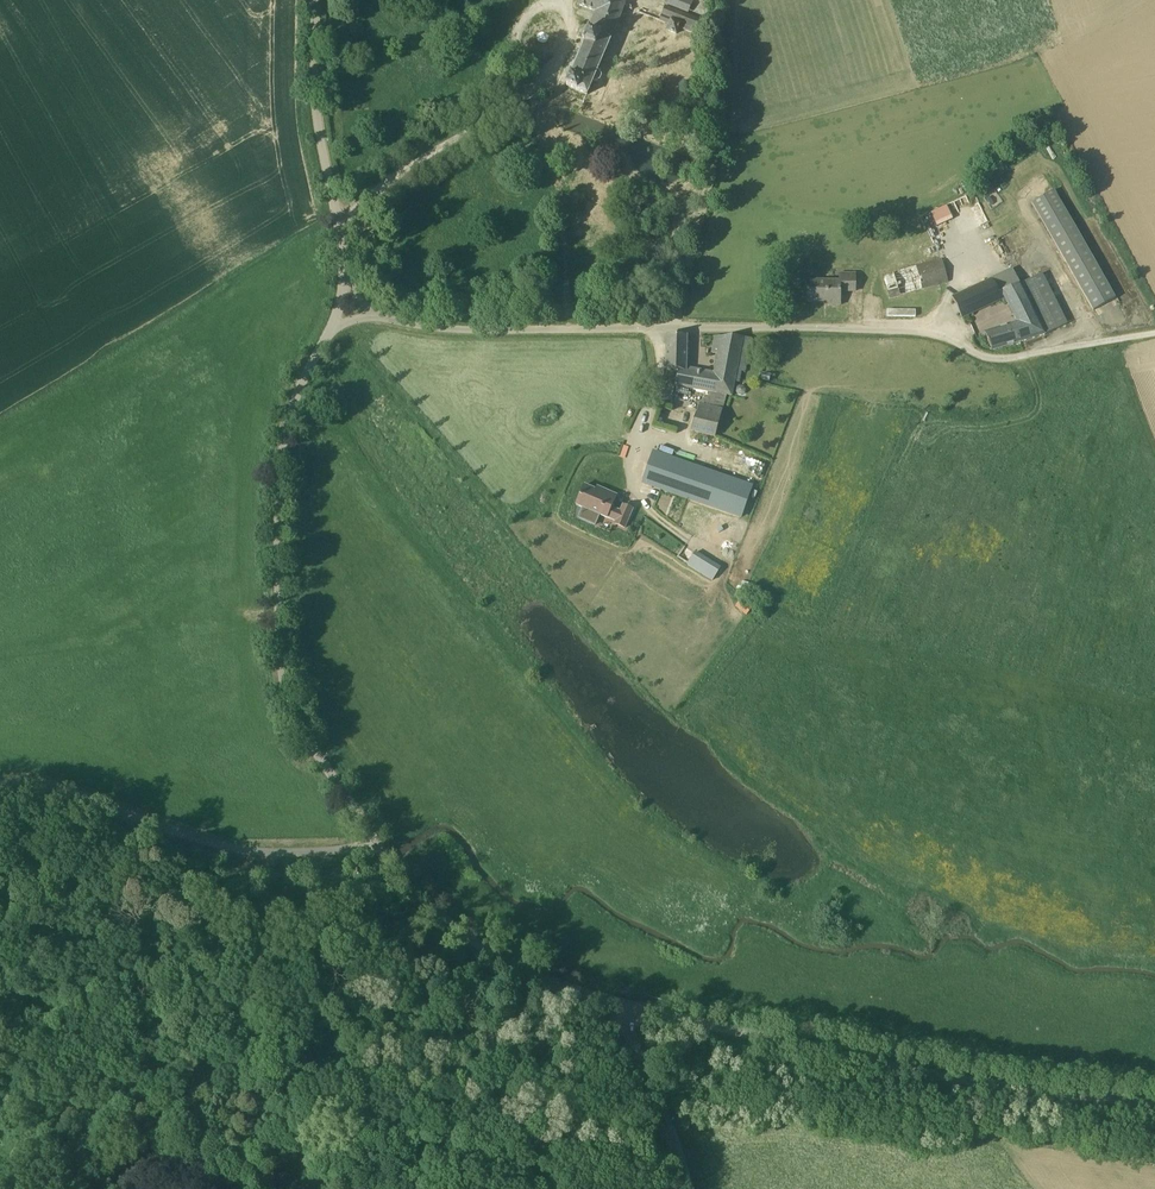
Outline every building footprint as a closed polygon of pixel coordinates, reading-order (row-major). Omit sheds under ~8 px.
[(577,5),(578,5),(597,12),(589,31),(588,32),(588,33),(584,34),(582,38),(585,41),(584,42),(584,41),(584,43),(567,85),(587,95),(593,82),(595,82),(600,80),(602,76),(600,71),(598,70),(627,4),(622,2),(615,0),(579,0),(577,5)] [(665,7),(664,9),(660,20),(668,24),(666,30),(677,34),(680,28),(700,36),(701,33),(705,22),(665,7)] [(1115,298),(1109,288),(1054,191),(1032,204),(1093,311),(1115,298)] [(928,213),(932,226),(950,221),(946,208),(928,213)] [(948,282),(945,270),(942,260),(883,277),(890,299),(948,282)] [(1016,276),(1013,269),(970,289),(954,297),(953,299),(962,318),(973,313),(1003,297),(1004,296),(1002,292),(1020,284),(1016,276)] [(855,291),(855,280),(855,274),(842,274),(842,281),(808,281),(808,301),(829,302),(829,305),(840,305),(840,291),(855,291)] [(1029,279),(1020,284),(1002,292),(1004,296),(1017,322),(990,330),(984,333),(992,352),(1045,335),(1060,327),(1068,324),(1042,274),(1029,279)] [(726,396),(732,397),(743,337),(715,337),(714,349),(714,355),(717,355),(713,372),(686,368),(687,336),(667,336),(666,368),(679,370),(675,387),(693,390),(726,396)] [(704,406),(701,405),(699,405),(691,431),(715,437),(726,396),(693,390),(692,395),(702,397),(705,396),(706,395),(710,395),(709,399),(706,399),(704,406)] [(753,486),(665,455),(653,451),(643,483),(652,486),(648,496),(658,499),(661,491),(663,491),(742,518),(753,486)] [(614,524),(625,529),(633,509),(623,505),(620,511),(612,507),(617,495),(597,487),(596,490),(585,485),(576,505),(584,508),(580,518),(595,525),(599,515),(602,515),(616,521),(614,524)] [(812,522),(816,509),(804,505),(800,518),(812,522)] [(696,552),(692,558),(687,565),(712,581),(720,568),(696,552)] [(735,606),(746,615),(755,605),(744,596),(735,606)]
